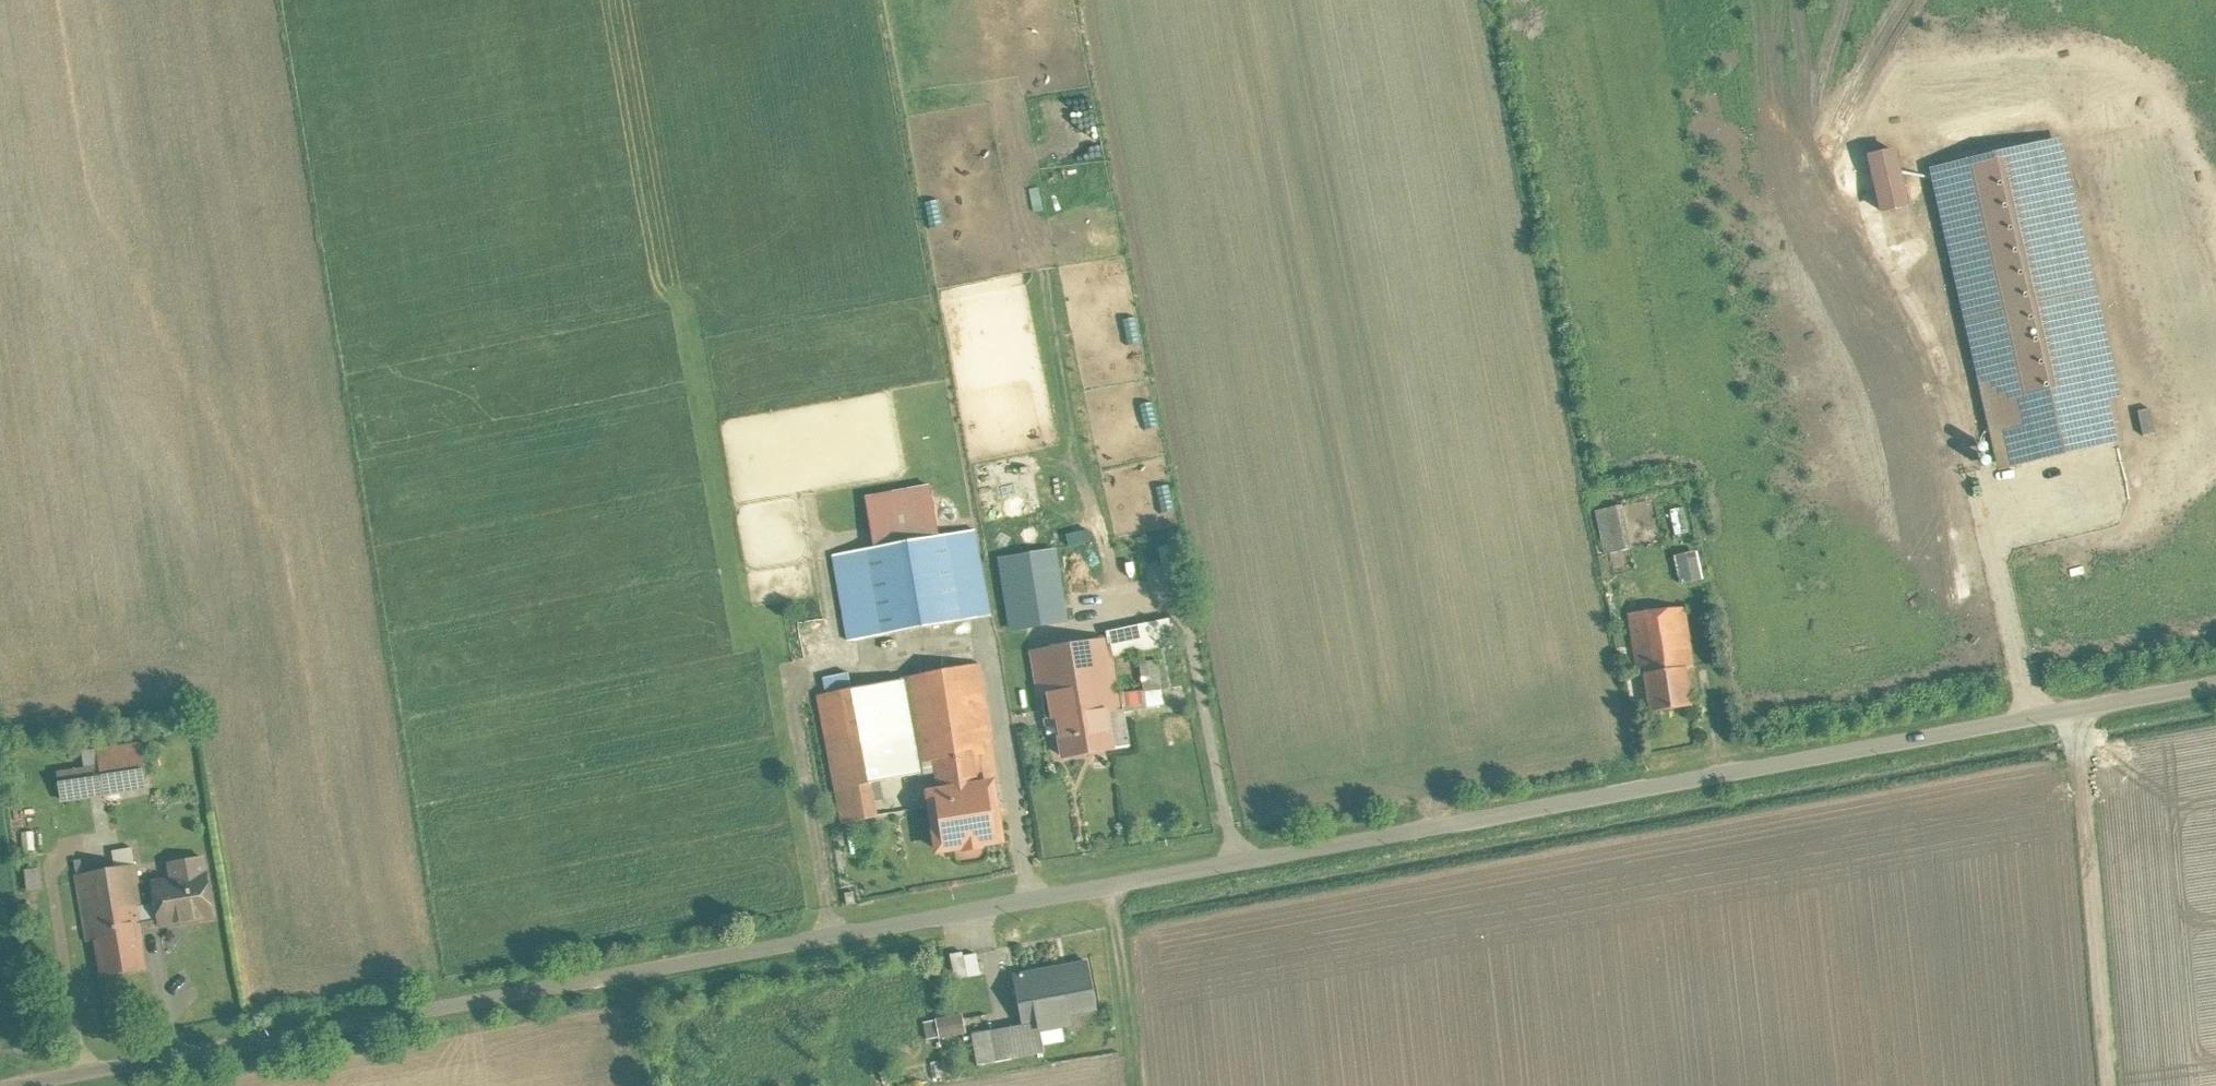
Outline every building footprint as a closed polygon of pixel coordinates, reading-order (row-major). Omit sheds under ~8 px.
[(2134,434),(2065,138),(1936,168),(2006,464),(2134,434)] [(1912,205),(1897,150),(1872,156),(1886,212),(1912,205)] [(840,555),(854,635),(989,612),(976,533),(939,539),(930,488),(876,498),(885,547),(840,555)] [(1638,561),(1626,506),(1599,511),(1608,552),(1616,550),(1619,565),(1638,561)] [(1008,598),(1016,635),(1071,624),(1055,551),(1030,556),(1038,592),(1008,598)] [(1698,551),(1678,556),(1684,583),(1705,578),(1698,551)] [(1694,706),(1687,668),(1696,666),(1686,607),(1631,617),(1641,676),(1648,675),(1655,713),(1694,706)] [(1108,638),(1033,652),(1050,735),(1059,733),(1063,759),(1134,746),(1129,714),(1164,708),(1161,689),(1121,697),(1113,657),(1175,644),(1171,621),(1107,633),(1108,638)] [(985,669),(820,697),(843,826),(880,819),(879,808),(927,799),(937,860),(1006,847),(995,781),(982,784),(978,759),(1001,755),(985,669)] [(103,768),(57,775),(63,805),(151,791),(143,743),(100,750),(103,768)] [(119,870),(79,877),(97,982),(153,972),(145,928),(218,916),(209,858),(169,865),(174,890),(154,894),(155,901),(147,903),(140,867),(137,867),(134,850),(116,853),(119,870)] [(984,975),(979,952),(954,958),(959,980),(984,975)] [(974,1034),(981,1068),(1047,1055),(1043,1034),(1075,1029),(1073,1016),(1101,1012),(1093,962),(1016,976),(1025,1024),(974,1034)] [(965,1014),(939,1020),(943,1039),(969,1034),(965,1014)]
